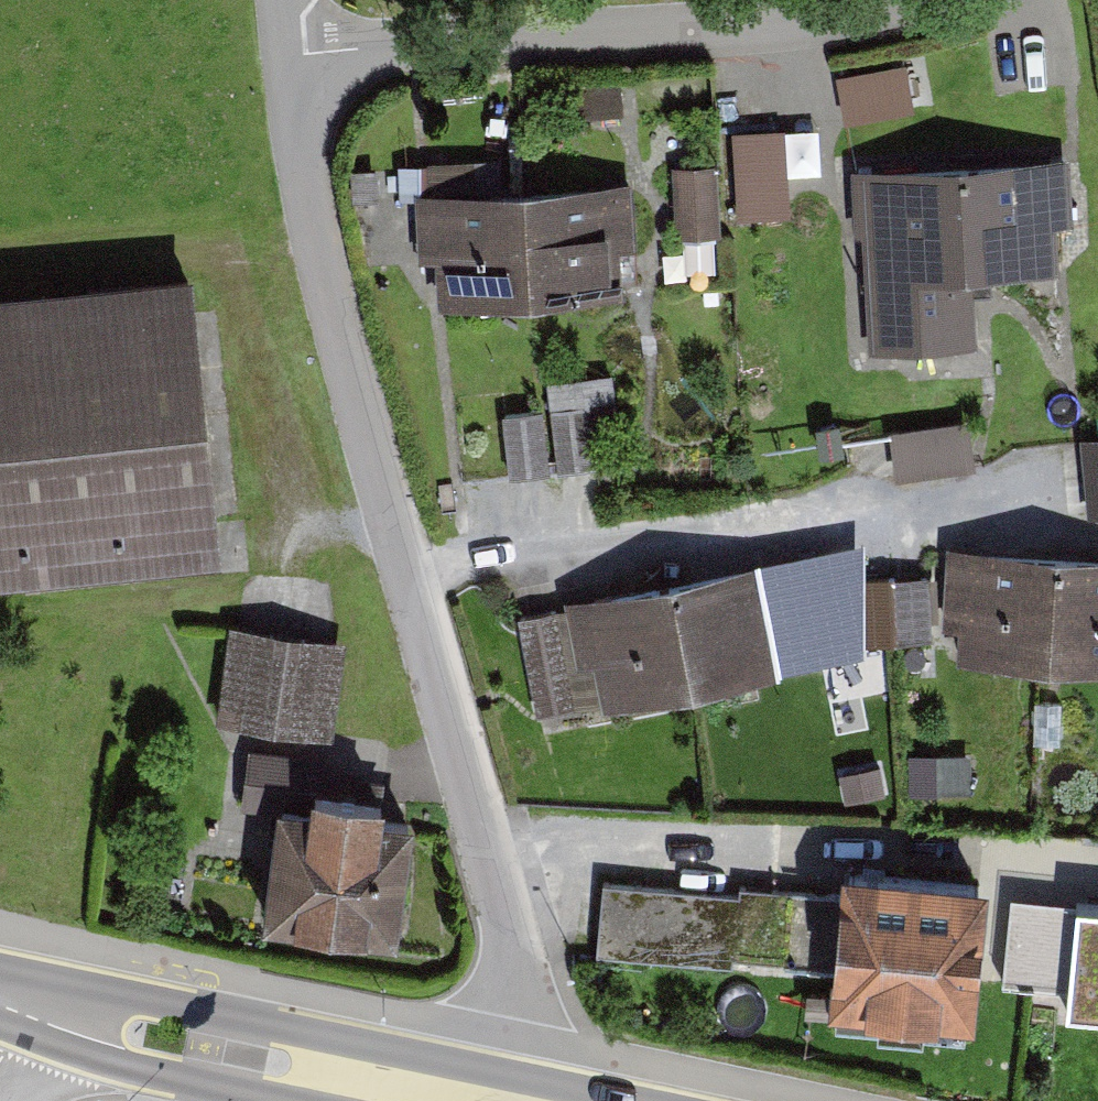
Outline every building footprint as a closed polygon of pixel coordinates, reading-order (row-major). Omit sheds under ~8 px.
[(905,61),(836,75),(845,120),(914,107),(905,61)] [(790,213),(785,126),(733,129),(738,216),(790,213)] [(1074,221),(1070,155),(1064,155),(1013,158),(851,167),(855,236),(862,235),(869,352),(976,346),(972,273),(1060,269),(1058,222),(1067,222),(1074,221)] [(717,162),(672,164),(676,235),(720,233),(717,162)] [(633,179),(523,185),(531,297),(623,292),(621,257),(637,256),(633,179)] [(438,302),(531,297),(523,185),(414,191),(418,258),(436,257),(438,302)] [(0,288),(0,577),(222,555),(193,269),(0,288)] [(609,372),(547,379),(558,468),(598,464),(590,401),(612,398),(609,372)] [(543,409),(504,412),(509,475),(549,471),(543,409)] [(972,424),(897,427),(898,471),(974,468),(972,424)] [(1081,436),(1087,513),(1097,513),(1097,434),(1081,436)] [(958,657),(1049,663),(1056,551),(948,544),(943,626),(960,627),(958,657)] [(1056,551),(1049,663),(1097,666),(1097,553),(1056,551)] [(779,556),(671,577),(693,689),(784,671),(775,626),(792,623),(779,556)] [(929,574),(855,577),(857,641),(932,638),(929,574)] [(602,707),(693,689),(671,577),(564,599),(565,606),(577,664),(593,661),(601,701),(602,707)] [(565,606),(518,616),(537,714),(601,701),(593,661),(577,664),(565,606)] [(346,638),(230,622),(216,721),(332,736),(346,638)] [(383,812),(385,793),(311,783),(308,802),(278,798),(262,919),(398,937),(414,816),(383,812)] [(989,873),(841,861),(838,892),(832,963),(829,1002),(977,1014),(989,873)] [(738,892),(602,881),(596,954),(732,965),(733,955),(832,963),(838,892),(739,883),(738,892)] [(1069,888),(1067,901),(1058,986),(1055,1006),(1097,1011),(1097,891),(1069,888)] [(1058,986),(1067,901),(1013,895),(1003,980),(1058,986)]
